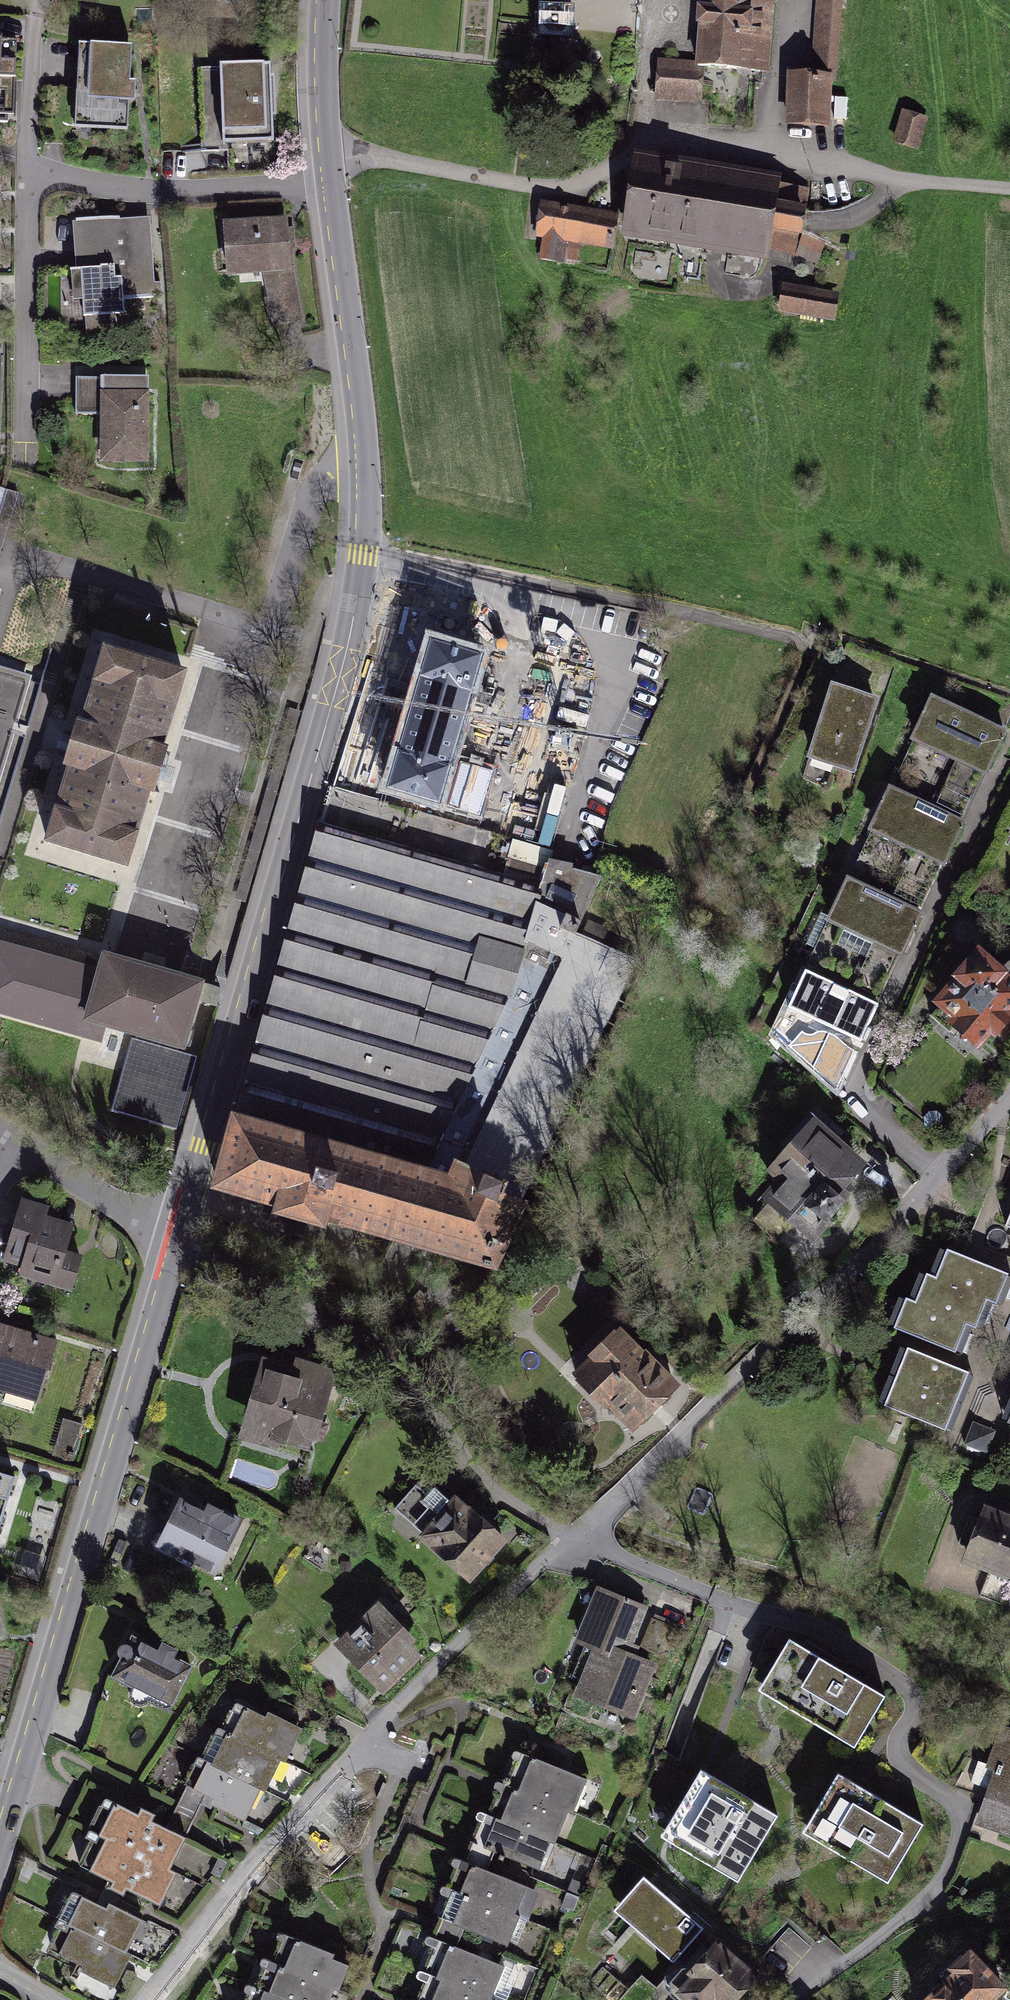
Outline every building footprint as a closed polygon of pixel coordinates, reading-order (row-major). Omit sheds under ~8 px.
[(692,66),(773,75),(781,0),(699,0),(692,66)] [(807,72),(839,75),(847,0),(815,0),(807,72)] [(562,12),(558,11),(555,10),(551,11),(548,12),(545,15),(543,18),(543,22),(543,26),(545,29),(549,32),(552,33),(557,33),(560,32),(564,29),(566,26),(566,22),(566,18),(564,15),(562,12)] [(0,38),(0,119),(17,120),(23,40),(0,38)] [(142,52),(77,48),(71,137),(136,142),(142,52)] [(660,64),(656,101),(706,106),(710,69),(660,64)] [(270,71),(225,74),(228,142),(274,140),(270,71)] [(837,82),(788,77),(783,127),(832,132),(837,82)] [(928,120),(901,112),(893,144),(920,151),(928,120)] [(809,192),(780,188),(781,180),(632,158),(620,245),(768,266),(770,252),(799,257),(809,192)] [(532,243),(540,245),(537,264),(563,267),(566,248),(610,254),(615,217),(537,206),(532,243)] [(74,275),(67,276),(69,309),(81,308),(82,318),(122,315),(121,301),(137,300),(137,301),(165,298),(163,282),(153,283),(148,218),(70,224),(74,275)] [(285,224),(219,227),(222,284),(264,282),(270,333),(309,328),(302,275),(288,276),(285,224)] [(840,291),(782,282),(777,311),(835,320),(840,291)] [(151,389),(102,388),(100,464),(150,465),(151,389)] [(481,660),(430,645),(388,792),(440,806),(481,660)] [(192,676),(105,652),(49,852),(136,876),(192,676)] [(0,671),(0,815),(41,684),(0,671)] [(880,704),(828,688),(807,761),(858,776),(880,704)] [(1007,734),(929,698),(911,738),(989,774),(1007,734)] [(964,825),(883,789),(864,832),(944,868),(964,825)] [(444,1181),(448,1166),(472,1168),(517,1191),(535,1197),(649,963),(586,938),(607,888),(565,864),(551,856),(541,887),(332,826),(321,823),(235,1126),(232,1134),(229,1144),(226,1153),(220,1174),(216,1184),(210,1204),(213,1205),(501,1282),(523,1202),(444,1181)] [(924,913),(846,877),(825,920),(903,957),(924,913)] [(97,969),(0,946),(0,1025),(111,1051),(114,1036),(190,1055),(207,981),(100,955),(97,969)] [(978,953),(931,1008),(950,1025),(947,1028),(984,1058),(1009,1027),(1009,965),(1008,966),(1002,973),(978,953)] [(879,1003),(799,970),(783,1007),(863,1041),(879,1003)] [(197,1058),(127,1042),(110,1113),(181,1129),(197,1058)] [(869,1152),(817,1106),(767,1162),(775,1169),(763,1182),(814,1227),(846,1191),(839,1185),(869,1152)] [(56,1202),(28,1194),(11,1255),(31,1261),(29,1270),(82,1285),(89,1258),(71,1253),(80,1222),(52,1214),(56,1202)] [(948,1257),(939,1284),(928,1284),(918,1311),(907,1308),(899,1332),(955,1352),(963,1328),(978,1334),(988,1305),(1001,1310),(1009,1286),(1009,1279),(948,1257)] [(44,1397),(62,1335),(0,1317),(0,1384),(44,1397)] [(676,1393),(611,1334),(564,1386),(629,1444),(676,1393)] [(337,1375),(260,1355),(238,1441),(314,1461),(337,1375)] [(972,1380),(905,1356),(884,1412),(950,1437),(972,1380)] [(46,1449),(72,1457),(81,1425),(56,1418),(46,1449)] [(9,1509),(16,1481),(0,1477),(0,1507),(9,1509)] [(158,1536),(218,1570),(246,1519),(187,1486),(158,1536)] [(450,1503),(416,1541),(469,1588),(503,1549),(450,1503)] [(980,1514),(960,1564),(1009,1584),(1009,1526),(980,1514)] [(653,1617),(597,1596),(577,1647),(595,1654),(577,1700),(639,1724),(660,1669),(636,1659),(653,1617)] [(383,1607),(334,1648),(378,1702),(428,1662),(383,1607)] [(149,1684),(149,1681),(176,1692),(193,1653),(138,1629),(121,1669),(133,1674),(130,1680),(133,1687),(136,1689),(140,1690),(147,1687),(149,1684)] [(888,1704),(795,1644),(761,1695),(855,1755),(888,1704)] [(570,1668),(582,1673),(589,1653),(577,1649),(570,1668)] [(226,1741),(218,1738),(192,1796),(245,1820),(260,1786),(269,1790),(282,1760),(289,1763),(302,1734),(241,1707),(226,1741)] [(996,1730),(976,1789),(985,1792),(971,1832),(1009,1845),(1009,1735),(996,1730)] [(588,1786),(531,1767),(520,1799),(510,1796),(501,1824),(491,1821),(482,1849),(544,1869),(552,1846),(560,1849),(570,1817),(577,1820),(588,1786)] [(775,1822),(693,1775),(655,1842),(737,1889),(775,1822)] [(918,1831),(827,1781),(796,1837),(888,1887),(918,1831)] [(183,1845),(109,1808),(92,1841),(100,1845),(85,1874),(159,1912),(177,1876),(169,1872),(183,1845)] [(187,1831),(191,1812),(173,1808),(170,1828),(187,1831)] [(526,1894),(468,1870),(456,1899),(463,1902),(454,1926),(512,1949),(522,1923),(515,1920),(526,1894)] [(642,1881),(614,1914),(678,1968),(706,1935),(642,1881)] [(68,1932),(126,1959),(144,1923),(109,1907),(106,1914),(73,1898),(59,1927),(68,1932)] [(126,1959),(68,1932),(55,1960),(117,1989),(130,1961),(126,1959)] [(817,1952),(791,1932),(766,1964),(792,1984),(817,1952)] [(713,1941),(672,1996),(677,1999),(744,1999),(761,1977),(713,1941)] [(293,1945),(282,1972),(276,1970),(267,1993),(262,1991),(258,1999),(335,1999),(337,1994),(344,1996),(355,1969),(293,1945)] [(448,1948),(434,1982),(444,1986),(439,1999),(494,1999),(506,1970),(448,1948)] [(925,1999),(1005,1999),(1009,1995),(1009,1993),(971,1954),(925,1999)]
